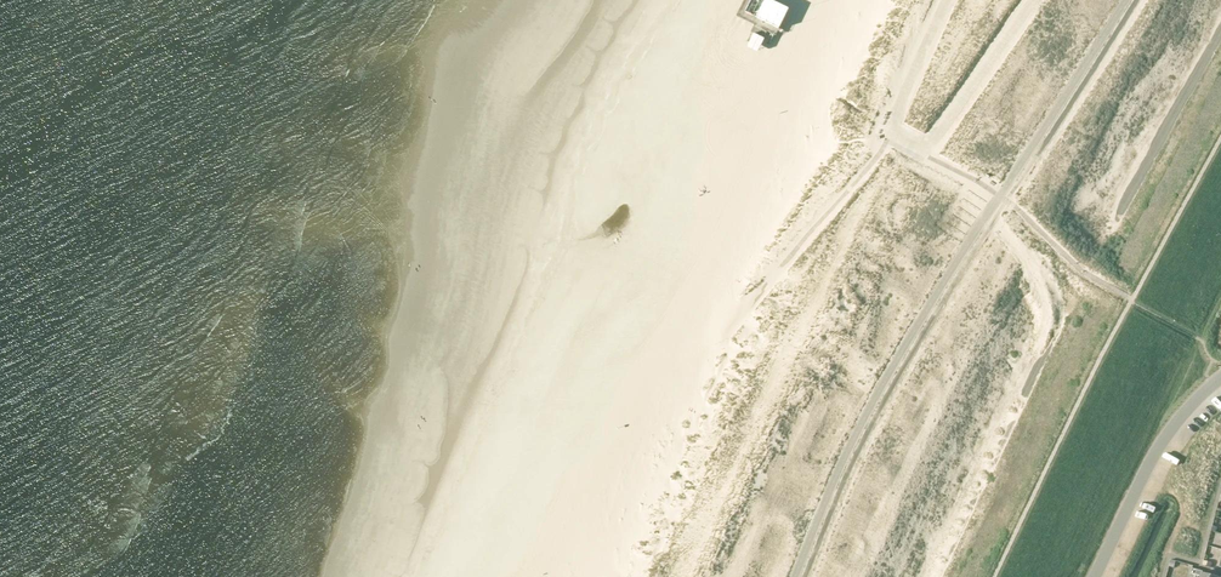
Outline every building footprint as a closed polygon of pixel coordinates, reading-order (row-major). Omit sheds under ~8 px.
[(743,19),(778,36),(790,12),(767,0),(752,0),(743,19)]
